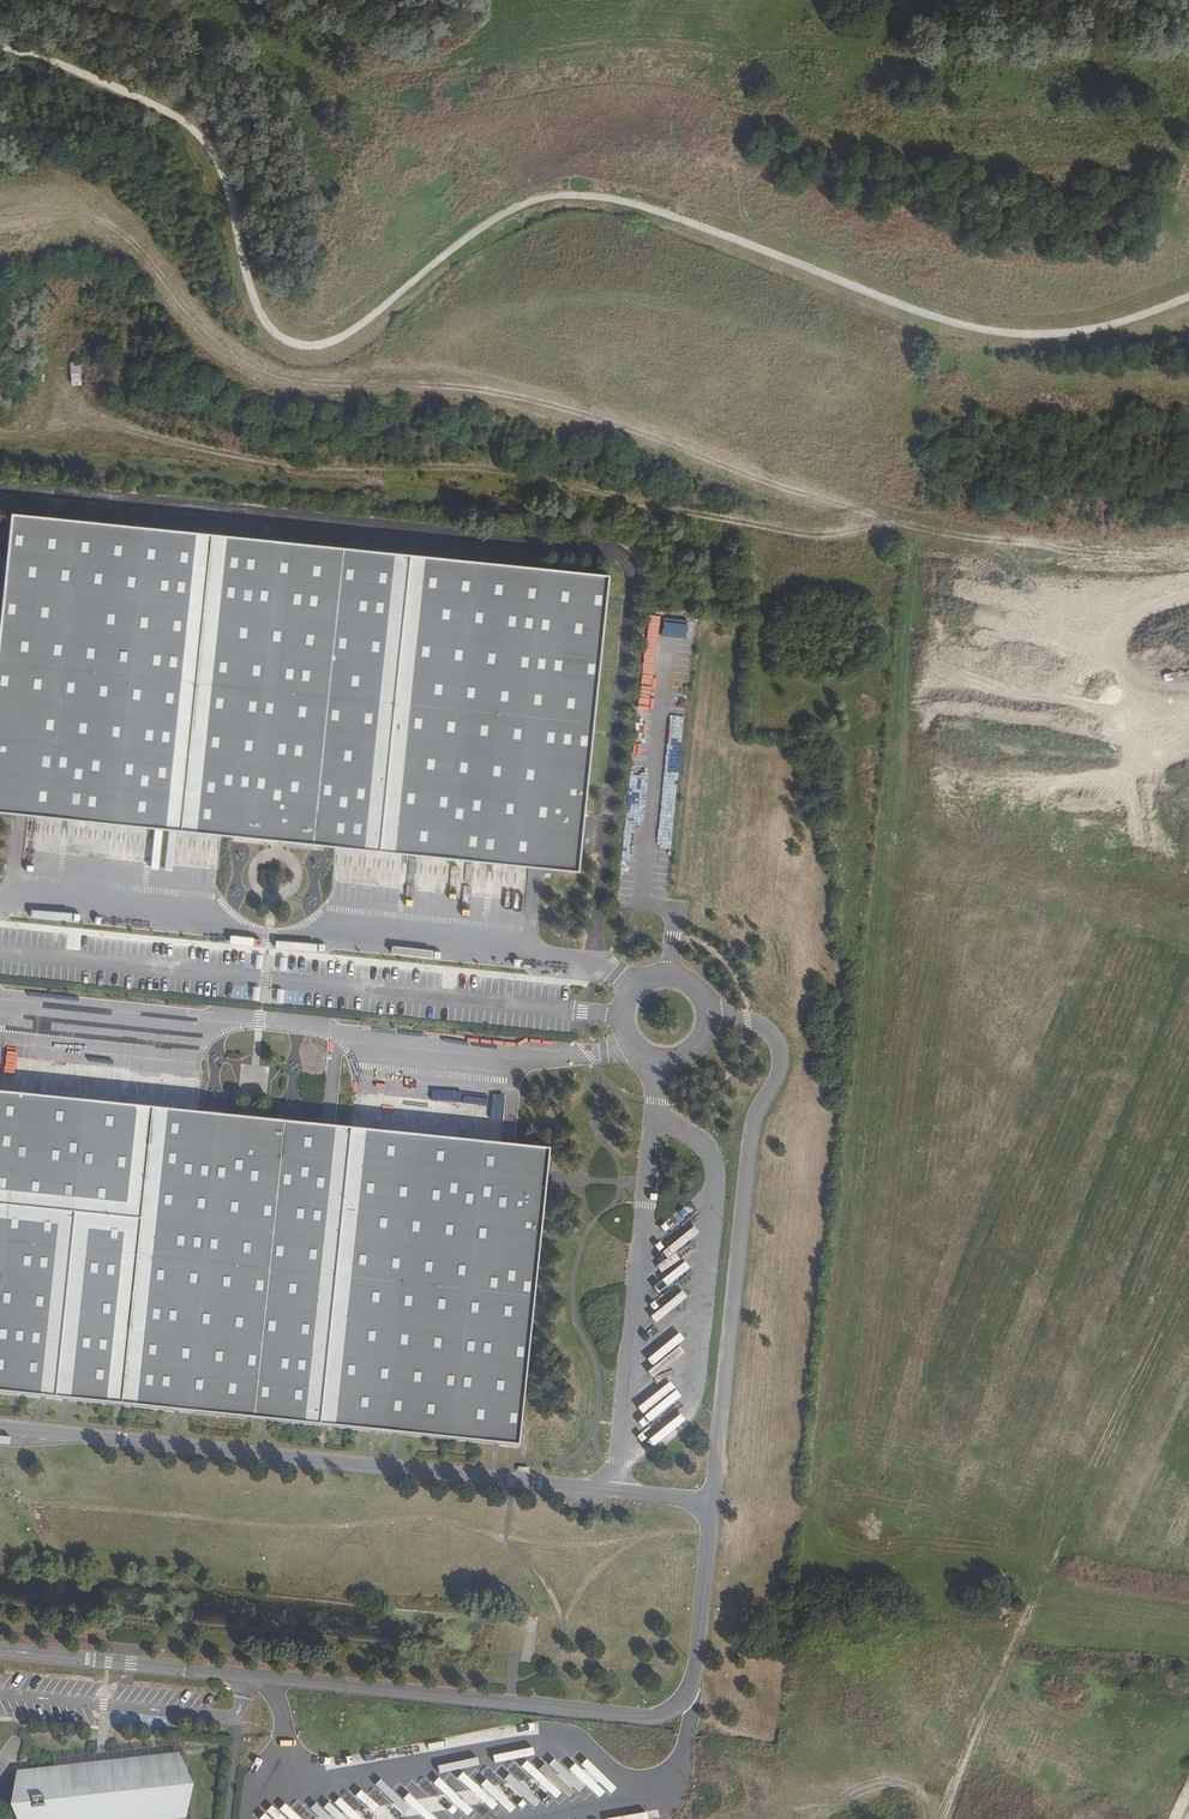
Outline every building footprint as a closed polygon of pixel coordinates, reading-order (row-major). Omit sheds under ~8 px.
[(71,385),(82,385),(81,362),(71,362),(71,385)] [(17,506),(0,673),(0,805),(584,864),(614,567),(17,506)] [(556,1142),(0,1086),(0,1386),(526,1439),(556,1142)] [(173,1779),(181,1779),(178,1752),(163,1754),(163,1758),(171,1757),(173,1779)] [(54,1767),(55,1775),(19,1779),(21,1801),(18,1801),(19,1807),(22,1807),(23,1818),(142,1818),(184,1814),(181,1779),(173,1779),(171,1757),(163,1758),(163,1754),(149,1756),(150,1759),(136,1761),(136,1757),(54,1767)] [(55,1775),(54,1767),(18,1771),(19,1779),(55,1775)]
